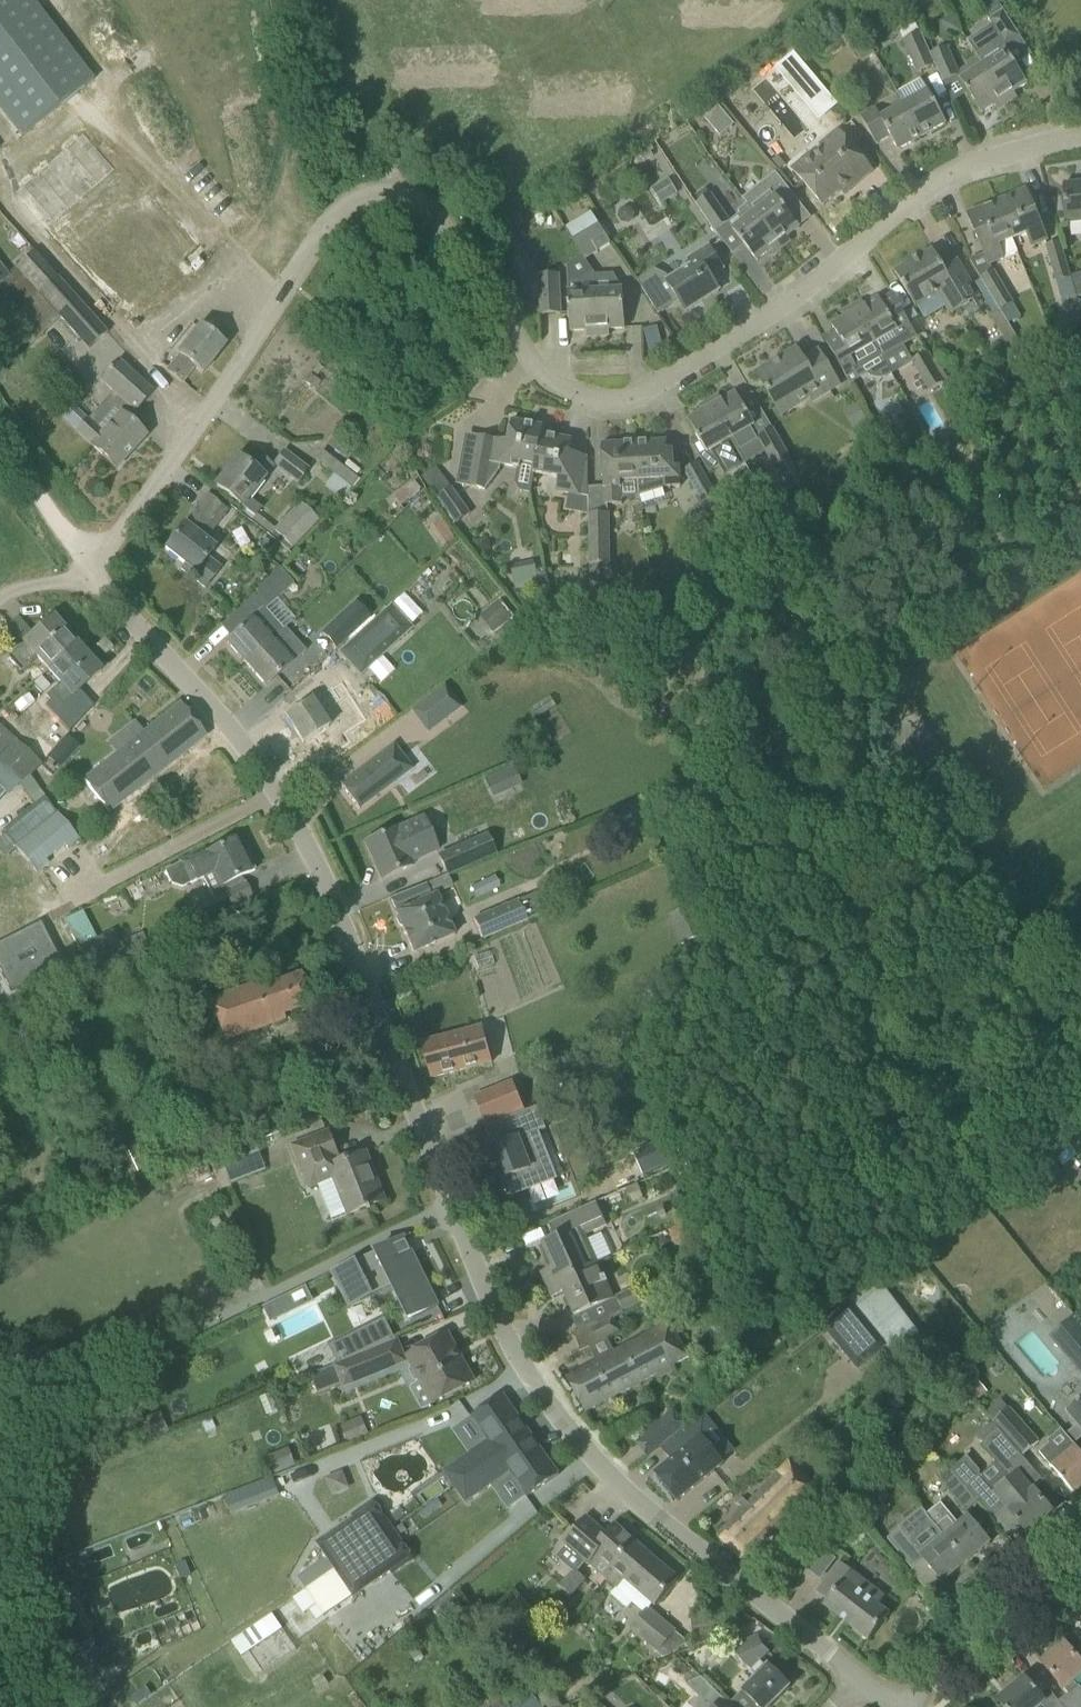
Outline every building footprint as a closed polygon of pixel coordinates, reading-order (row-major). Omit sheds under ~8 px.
[(20,136),(94,79),(33,0),(0,0),(0,109),(20,136)] [(982,66),(983,66),(1007,103),(1017,97),(1013,92),(1027,84),(1003,47),(1018,37),(995,0),(983,8),(990,20),(988,21),(998,36),(973,52),(982,66)] [(917,74),(935,66),(930,54),(930,55),(920,33),(902,41),(917,74)] [(854,51),(861,62),(874,55),(867,43),(854,51)] [(935,66),(943,83),(960,75),(947,47),(930,54),(935,66)] [(983,66),(982,66),(960,81),(981,113),(994,105),(997,110),(1007,103),(983,66)] [(897,93),(903,104),(922,137),(947,123),(921,79),(897,93)] [(821,86),(802,102),(818,121),(837,106),(821,86)] [(922,137),(903,104),(880,117),(875,109),(860,117),(876,146),(890,137),(898,151),(922,137)] [(705,118),(721,136),(734,125),(719,107),(705,118)] [(817,146),(821,150),(812,156),(809,152),(791,168),(822,206),(840,191),(844,195),(872,172),(837,129),(817,146)] [(650,147),(638,154),(643,162),(652,157),(648,152),(652,149),(650,147)] [(777,157),(772,161),(779,169),(784,165),(777,157)] [(32,209),(105,299),(176,242),(154,214),(148,218),(129,194),(121,200),(90,162),(32,209)] [(765,192),(748,206),(781,249),(790,241),(787,237),(799,227),(785,210),(795,203),(786,192),(785,193),(772,177),(761,186),(765,192)] [(651,190),(660,205),(677,194),(667,179),(651,190)] [(1067,224),(1080,223),(1080,183),(1063,185),(1067,224)] [(1026,191),(997,203),(1013,242),(1026,237),(1031,249),(1047,242),(1026,191)] [(781,249),(748,206),(747,207),(746,206),(729,220),(710,193),(696,204),(715,232),(727,224),(743,243),(756,261),(769,251),(772,256),(781,249)] [(1013,242),(997,203),(968,215),(989,266),(1005,260),(1004,258),(1017,252),(1013,242)] [(565,229),(585,261),(611,245),(591,214),(565,229)] [(1045,246),(1055,283),(1070,279),(1060,242),(1045,246)] [(637,281),(646,296),(658,314),(679,301),(686,312),(719,291),(710,276),(723,268),(708,246),(687,260),(691,266),(669,280),(667,277),(654,270),(637,281)] [(894,273),(906,292),(915,308),(917,307),(925,319),(945,307),(950,316),(980,298),(956,260),(943,268),(933,250),(894,273)] [(38,296),(57,279),(33,252),(7,275),(0,267),(0,286),(22,310),(38,296)] [(980,279),(1000,312),(1013,304),(993,271),(980,279)] [(595,292),(595,275),(593,272),(577,281),(568,281),(570,331),(586,330),(586,337),(598,336),(595,292)] [(613,274),(595,275),(595,292),(598,336),(609,335),(609,330),(625,329),(623,291),(619,291),(619,284),(613,274)] [(537,275),(538,298),(539,316),(561,315),(560,275),(537,275)] [(57,279),(38,296),(87,351),(106,334),(57,279)] [(862,301),(852,307),(882,358),(917,338),(892,295),(880,301),(879,298),(865,306),(862,301)] [(882,358),(852,307),(842,312),(845,317),(831,325),(838,337),(826,343),(847,378),(882,358)] [(330,322),(340,328),(346,319),(336,312),(330,322)] [(167,371),(181,382),(194,367),(202,373),(224,346),(200,326),(178,354),(180,356),(167,371)] [(756,374),(768,393),(782,418),(810,401),(812,405),(840,387),(819,352),(804,361),(797,350),(756,374)] [(910,362),(928,392),(943,383),(926,353),(910,362)] [(112,394),(87,421),(77,432),(91,446),(115,469),(145,436),(126,419),(132,413),(133,414),(153,392),(117,360),(98,381),(112,394)] [(309,376),(304,382),(314,390),(319,383),(309,376)] [(719,396),(709,402),(731,441),(755,427),(747,412),(736,393),(722,401),(719,396)] [(702,412),(688,420),(697,435),(689,440),(700,458),(700,459),(709,473),(720,467),(724,475),(744,463),(731,441),(709,402),(699,407),(702,412)] [(859,408),(847,415),(854,427),(866,419),(859,408)] [(475,457),(469,488),(485,490),(499,471),(500,466),(517,469),(518,464),(535,467),(541,435),(542,435),(543,427),(542,427),(512,421),(508,441),(479,436),(475,457)] [(756,438),(773,469),(790,460),(773,428),(756,438)] [(535,467),(533,475),(558,479),(555,493),(568,495),(588,499),(588,479),(588,457),(569,454),(572,440),(542,435),(541,435),(535,467)] [(667,442),(636,443),(638,482),(638,496),(665,488),(680,488),(679,468),(674,468),(673,452),(667,453),(667,442)] [(638,482),(636,443),(602,445),(605,506),(621,505),(620,483),(638,482)] [(322,450),(308,469),(345,496),(359,477),(322,450)] [(272,465),(297,486),(309,471),(283,451),(272,465)] [(215,486),(232,500),(258,520),(264,513),(248,500),(273,469),(258,458),(250,468),(237,458),(215,486)] [(702,504),(697,507),(688,512),(701,534),(709,529),(715,538),(733,525),(697,463),(683,471),(702,504)] [(376,469),(371,475),(380,482),(385,476),(376,469)] [(743,492),(750,503),(765,494),(759,483),(743,492)] [(414,484),(394,499),(400,507),(420,492),(414,484)] [(436,498),(454,525),(470,515),(452,488),(436,498)] [(184,564),(179,570),(203,590),(221,568),(208,558),(215,548),(205,540),(227,512),(207,496),(165,549),(184,564)] [(272,531),(291,550),(318,522),(298,503),(272,531)] [(588,515),(588,598),(603,598),(603,565),(609,565),(609,515),(588,515)] [(443,519),(432,526),(444,544),(455,537),(443,519)] [(728,530),(717,538),(723,546),(734,539),(728,530)] [(243,628),(226,643),(246,665),(271,642),(283,631),(265,610),(293,585),(279,569),(254,592),(256,594),(244,605),(255,617),(243,628)] [(355,600),(322,631),(337,648),(371,617),(355,600)] [(498,604),(481,616),(494,632),(510,619),(498,604)] [(340,654),(359,675),(410,629),(390,608),(340,654)] [(53,619),(8,658),(17,669),(20,672),(35,659),(46,672),(77,645),(53,619)] [(271,642),(246,665),(266,687),(282,672),(291,664),(305,651),(285,629),(283,631),(271,642)] [(301,662),(310,672),(334,651),(325,641),(301,662)] [(49,702),(44,707),(67,734),(92,707),(78,692),(84,686),(101,671),(77,645),(46,672),(58,686),(50,693),(44,697),(49,702)] [(288,697),(297,707),(284,716),(303,745),(343,719),(333,703),(331,704),(323,691),(319,693),(307,680),(288,697)] [(447,692),(444,687),(429,697),(445,719),(451,715),(460,708),(447,692)] [(82,781),(108,813),(206,736),(181,704),(142,735),(133,723),(107,744),(115,755),(82,781)] [(14,739),(15,740),(41,765),(65,736),(40,711),(14,739)] [(76,745),(65,736),(41,765),(53,776),(60,768),(57,765),(76,745)] [(15,740),(0,756),(0,795),(15,779),(22,785),(41,765),(15,740)] [(411,769),(393,745),(340,786),(358,810),(411,769)] [(491,802),(522,791),(513,765),(482,775),(491,802)] [(1,832),(14,848),(58,814),(43,797),(1,832)] [(58,814),(14,848),(36,875),(48,865),(45,861),(64,846),(67,850),(79,840),(58,814)] [(364,843),(380,880),(413,865),(412,863),(438,852),(423,817),(364,843)] [(447,875),(494,854),(486,836),(439,857),(447,875)] [(165,871),(171,884),(182,887),(190,883),(191,884),(214,872),(222,887),(249,873),(233,842),(207,855),(205,851),(165,871)] [(447,876),(425,886),(430,898),(436,896),(453,888),(447,876)] [(198,906),(205,920),(233,906),(226,892),(198,906)] [(454,935),(436,896),(430,898),(417,904),(396,913),(398,917),(397,920),(400,926),(403,928),(414,952),(434,943),(454,935)] [(524,923),(516,901),(472,920),(481,941),(524,923)] [(668,915),(681,944),(707,933),(694,904),(668,915)] [(0,944),(0,973),(10,993),(62,967),(47,937),(46,937),(40,924),(24,932),(24,931),(6,940),(7,941),(0,944)] [(96,939),(78,948),(92,976),(125,960),(118,946),(111,932),(96,939)] [(208,1002),(223,1042),(284,1020),(282,1015),(311,1005),(300,974),(271,985),(269,980),(208,1002)] [(483,1028),(423,1044),(432,1078),(492,1062),(483,1028)] [(473,1097),(485,1127),(524,1111),(512,1081),(473,1097)] [(537,1107),(485,1128),(493,1148),(489,1150),(501,1181),(502,1181),(508,1197),(512,1195),(555,1178),(537,1132),(546,1129),(542,1119),(548,1117),(544,1107),(538,1109),(537,1107)] [(310,1187),(335,1177),(349,1214),(384,1201),(366,1153),(339,1164),(338,1161),(341,1160),(329,1130),(293,1144),(310,1187)] [(671,1135),(633,1152),(643,1174),(681,1158),(671,1135)] [(636,1184),(626,1189),(632,1202),(642,1198),(636,1184)] [(541,1274),(546,1286),(597,1263),(585,1236),(606,1227),(596,1203),(572,1214),(578,1228),(542,1244),(553,1268),(541,1274)] [(207,1222),(217,1242),(226,1237),(217,1217),(207,1222)] [(675,1246),(687,1248),(705,1239),(696,1218),(669,1231),(675,1246)] [(437,1306),(411,1252),(408,1253),(404,1244),(406,1243),(404,1238),(333,1273),(349,1306),(395,1284),(398,1290),(395,1291),(402,1306),(405,1304),(412,1319),(437,1306)] [(597,1263),(546,1286),(552,1299),(564,1293),(575,1317),(614,1299),(597,1263)] [(892,1357),(921,1339),(883,1280),(855,1298),(892,1357)] [(615,1298),(623,1313),(644,1303),(637,1287),(615,1298)] [(255,1339),(284,1326),(273,1303),(244,1316),(255,1339)] [(566,1377),(585,1413),(689,1355),(670,1320),(613,1351),(607,1338),(621,1332),(614,1317),(572,1335),(579,1350),(588,1346),(596,1361),(566,1377)] [(396,1341),(384,1318),(331,1345),(338,1364),(396,1341)] [(1080,1374),(1080,1330),(1073,1320),(1051,1339),(1080,1374)] [(408,1373),(413,1381),(417,1383),(411,1387),(410,1391),(420,1410),(422,1410),(473,1382),(447,1335),(408,1356),(411,1362),(408,1364),(410,1368),(408,1373)] [(337,1367),(344,1386),(384,1370),(376,1351),(337,1367)] [(975,1380),(964,1389),(974,1401),(985,1391),(975,1380)] [(487,1441),(444,1472),(455,1488),(531,1435),(503,1394),(470,1417),(487,1441)] [(1067,1412),(1080,1428),(1080,1400),(1067,1412)] [(679,1408),(637,1442),(650,1458),(659,1450),(692,1424),(679,1408)] [(995,1421),(1023,1455),(1039,1442),(1010,1408),(995,1421)] [(158,1414),(136,1423),(145,1443),(167,1433),(158,1414)] [(341,1427),(348,1444),(368,1435),(361,1418),(341,1427)] [(654,1474),(677,1502),(724,1464),(722,1462),(692,1424),(659,1450),(669,1462),(654,1474)] [(979,1446),(1006,1478),(1025,1461),(998,1430),(979,1446)] [(531,1435),(455,1488),(466,1504),(510,1473),(527,1498),(559,1475),(531,1435)] [(1059,1477),(1073,1494),(1080,1488),(1080,1453),(1069,1439),(1056,1450),(1050,1444),(1039,1453),(1059,1477)] [(267,1457),(274,1474),(295,1466),(288,1449),(267,1457)] [(949,1472),(977,1504),(979,1502),(992,1518),(1005,1507),(1027,1533),(1052,1512),(1034,1491),(1033,1492),(1018,1473),(993,1494),(979,1478),(980,1472),(966,1457),(949,1472)] [(717,1535),(743,1562),(816,1490),(790,1464),(717,1535)] [(968,1512),(977,1504),(949,1472),(941,1479),(968,1512)] [(182,1512),(209,1584),(281,1557),(254,1485),(182,1512)] [(861,1494),(852,1502),(866,1516),(874,1509),(861,1494)] [(353,1518),(316,1543),(335,1571),(394,1530),(373,1501),(352,1516),(353,1518)] [(941,1504),(926,1515),(966,1563),(990,1543),(976,1526),(968,1517),(958,1525),(941,1504)] [(922,1510),(887,1539),(913,1571),(925,1562),(941,1581),(942,1583),(966,1563),(926,1515),(922,1510)] [(574,1570),(582,1561),(588,1566),(616,1590),(624,1582),(654,1608),(678,1580),(614,1524),(605,1534),(585,1517),(562,1544),(564,1546),(556,1555),(574,1570)] [(394,1530),(335,1571),(354,1598),(390,1573),(392,1575),(414,1560),(394,1530)] [(184,1561),(176,1565),(181,1579),(190,1575),(184,1561)] [(823,1606),(868,1641),(889,1614),(845,1580),(851,1572),(840,1563),(816,1593),(827,1601),(823,1606)] [(586,1580),(574,1570),(559,1588),(571,1598),(586,1580)] [(305,1591),(294,1599),(304,1614),(310,1610),(317,1620),(322,1616),(305,1591)] [(648,1607),(629,1630),(656,1654),(663,1660),(689,1643),(676,1632),(648,1607)] [(732,1647),(738,1661),(756,1678),(743,1691),(749,1698),(759,1706),(771,1706),(790,1688),(763,1661),(770,1655),(764,1649),(757,1635),(732,1647)] [(1065,1691),(1080,1677),(1080,1664),(1064,1644),(1042,1664),(1065,1691)] [(706,1701),(715,1692),(701,1677),(685,1685),(698,1698),(690,1706),(691,1706),(712,1706),(706,1701)] [(1046,1703),(1043,1699),(1025,1678),(998,1701),(1003,1706),(1041,1706),(1046,1703)] [(1062,1706),(1080,1706),(1080,1690),(1078,1686),(1058,1703),(1062,1706)] [(613,1698),(604,1689),(595,1698),(604,1706),(613,1698)] [(510,1706),(540,1706),(530,1693),(510,1706)]
